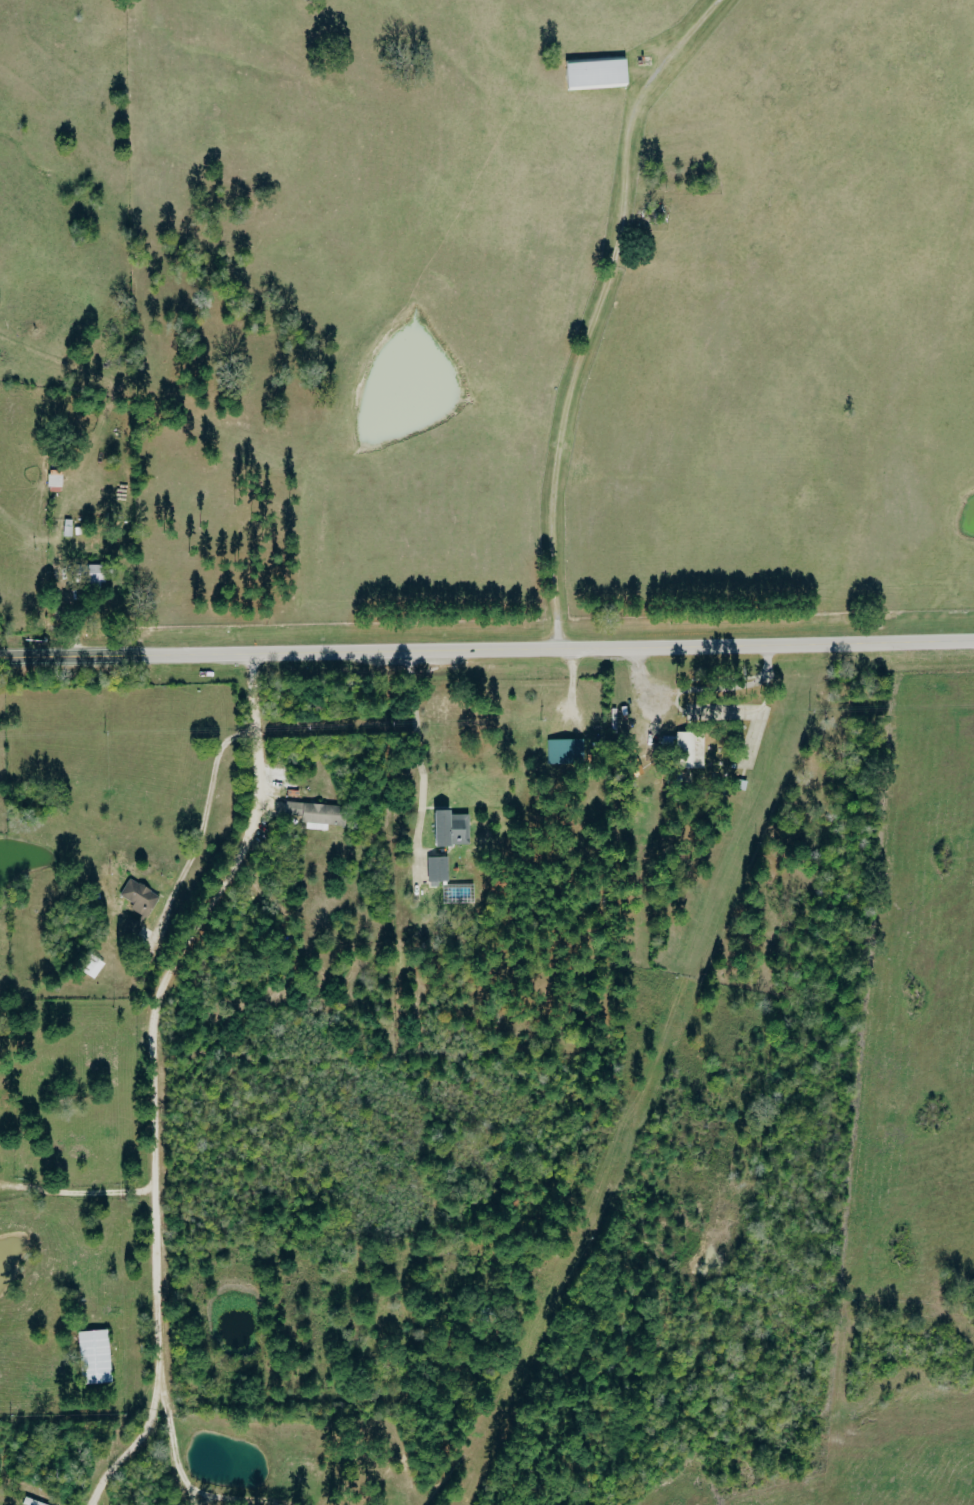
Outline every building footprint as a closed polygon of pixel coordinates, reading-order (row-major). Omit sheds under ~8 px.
[(571,63),(572,89),(631,86),(630,60),(571,63)] [(108,565),(89,565),(89,583),(108,583),(108,565)] [(706,769),(706,733),(679,733),(679,753),(690,753),(690,769),(706,769)] [(585,739),(550,740),(551,765),(586,764),(585,739)] [(287,803),(287,816),(307,817),(306,829),(330,831),(330,826),(349,827),(350,807),(287,803)] [(440,813),(440,847),(471,847),(472,814),(440,813)] [(429,882),(450,882),(450,857),(428,857),(429,882)] [(161,895),(131,879),(122,896),(136,903),(133,910),(144,915),(140,922),(131,917),(121,936),(136,944),(161,895)] [(111,1330),(82,1332),(85,1385),(115,1383),(111,1330)] [(28,1497),(25,1504),(26,1504),(50,1504),(28,1497)]
